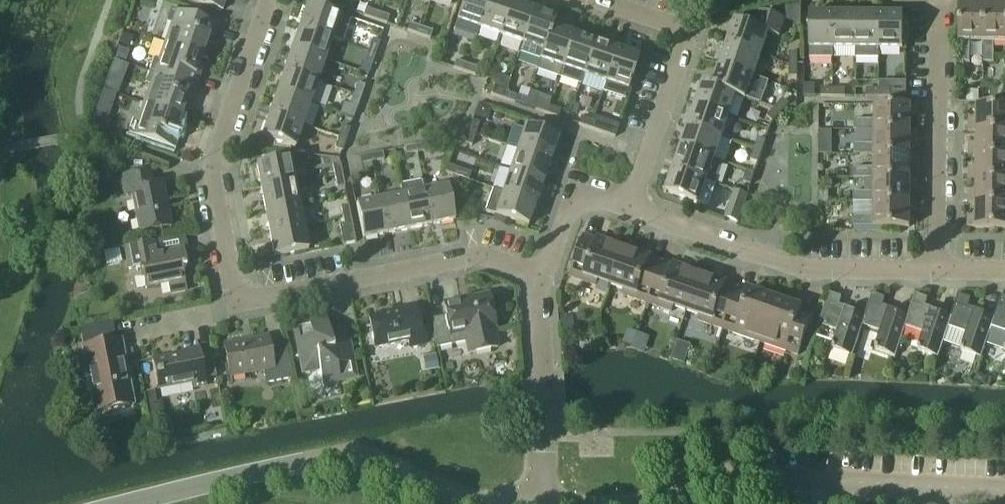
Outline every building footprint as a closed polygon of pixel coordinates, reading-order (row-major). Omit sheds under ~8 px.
[(223,10),(227,0),(193,0),(223,10)] [(347,1),(343,0),(334,0),(332,6),(344,9),(347,1)] [(489,0),(464,0),(457,20),(480,28),(489,0)] [(513,2),(508,0),(489,0),(480,28),(501,35),(513,2)] [(984,6),(985,0),(979,0),(979,1),(974,1),(974,6),(959,6),(959,42),(959,63),(970,63),(970,42),(984,42),(984,6)] [(1003,1),(998,1),(998,7),(984,6),(984,42),(984,63),(994,63),(994,43),(1004,43),(1004,0),(1003,0),(1003,1)] [(523,43),(534,9),(513,2),(501,35),(523,43)] [(342,42),(350,20),(308,5),(300,28),(333,39),(342,42)] [(779,37),(785,20),(789,6),(760,11),(754,28),(735,21),(727,44),(761,55),(768,33),(779,37)] [(375,20),(378,12),(367,8),(364,16),(375,20)] [(214,38),(218,25),(171,9),(167,22),(171,24),(165,42),(202,55),(209,36),(214,38)] [(544,50),(552,27),(554,27),(557,17),(534,9),(523,43),(520,52),(540,59),(543,50),(544,50)] [(387,24),(390,16),(378,12),(375,20),(387,24)] [(834,14),(810,14),(809,49),(809,58),(833,58),(833,49),(834,14)] [(856,49),(857,14),(834,14),(833,49),(856,49)] [(879,49),(879,14),(857,14),(856,49),(879,49)] [(903,50),(903,15),(879,14),(879,49),(903,50)] [(419,35),(422,27),(410,23),(407,31),(419,35)] [(430,39),(433,30),(422,27),(419,35),(430,39)] [(559,76),(563,67),(574,34),(554,27),(552,27),(544,50),(543,50),(540,59),(541,60),(538,69),(559,76)] [(326,60),(333,39),(300,28),(293,49),(326,60)] [(563,67),(559,76),(581,84),(584,74),(596,41),(574,34),(563,67)] [(377,54),(381,42),(372,39),(368,51),(377,54)] [(606,82),(617,49),(596,41),(584,74),(606,82)] [(196,74),(202,55),(165,42),(159,60),(154,59),(150,71),(196,87),(201,75),(196,74)] [(753,77),(761,55),(727,44),(720,65),(753,77)] [(115,46),(112,56),(125,60),(128,50),(115,46)] [(318,82),(326,60),(293,49),(285,71),(318,82)] [(625,99),(639,56),(617,49),(606,82),(602,91),(625,99)] [(373,65),(377,54),(368,51),(365,62),(373,65)] [(798,65),(798,53),(789,53),(789,65),(798,65)] [(465,72),(467,64),(455,60),(453,68),(465,72)] [(477,76),(479,68),(467,64),(465,72),(477,76)] [(746,99),(753,77),(720,65),(713,86),(713,87),(736,95),(736,96),(746,99)] [(798,77),(798,65),(789,65),(789,77),(798,77)] [(192,99),(196,87),(150,71),(145,84),(150,85),(144,104),(181,116),(187,98),(192,99)] [(311,104),(318,82),(285,71),(278,92),(311,104)] [(492,94),(492,95),(504,99),(506,91),(505,91),(510,77),(499,73),(495,87),(492,94)] [(362,97),(366,86),(358,83),(354,94),(362,97)] [(729,116),(736,96),(736,95),(713,87),(713,86),(704,83),(696,105),(729,116)] [(833,97),(833,89),(821,89),(821,97),(833,97)] [(845,98),(845,89),(833,89),(833,97),(845,98)] [(878,98),(878,90),(866,89),(866,98),(878,98)] [(978,89),(966,89),(966,100),(978,100),(978,89)] [(890,98),(890,90),(878,90),(878,98),(890,98)] [(515,103),(518,95),(506,91),(504,99),(515,103)] [(303,125),(311,104),(278,92),(270,114),(303,125)] [(358,108),(362,97),(354,94),(351,106),(358,108)] [(781,114),(789,105),(783,99),(775,108),(781,114)] [(547,114),(549,106),(538,102),(535,110),(547,114)] [(175,135),(181,116),(144,104),(138,122),(133,120),(129,133),(175,149),(180,136),(175,135)] [(721,138),(729,116),(696,105),(689,127),(721,138)] [(558,117),(561,110),(549,106),(547,114),(558,117)] [(910,131),(910,118),(916,118),(916,112),(918,112),(918,107),(911,107),(911,106),(875,106),(875,120),(855,120),(854,130),(874,130),(910,131)] [(969,127),(969,132),(976,132),(976,131),(1004,132),(1004,107),(977,107),(977,121),(971,121),(971,127),(969,127)] [(772,123),(781,114),(775,108),(766,117),(772,123)] [(295,148),(303,125),(270,114),(262,137),(295,148)] [(590,128),(592,120),(581,116),(578,124),(590,128)] [(615,137),(619,125),(594,116),(592,120),(590,128),(615,137)] [(476,134),(480,123),(472,120),(468,132),(476,134)] [(347,140),(351,129),(343,126),(340,137),(347,140)] [(551,160),(558,137),(525,126),(518,149),(551,160)] [(714,160),(721,138),(689,127),(681,148),(714,160)] [(831,128),(818,128),(818,139),(831,139),(831,128)] [(910,155),(910,142),(916,142),(916,136),(918,136),(918,131),(910,131),(874,130),(874,144),(854,144),(854,154),(874,155),(910,155)] [(976,131),(976,132),(976,145),(971,145),(971,150),(969,150),(969,156),(976,156),(976,155),(1004,156),(1004,132),(976,131)] [(472,146),(476,134),(468,132),(464,143),(472,146)] [(343,151),(347,140),(340,137),(336,149),(343,151)] [(763,152),(766,141),(759,138),(755,149),(763,152)] [(429,150),(428,143),(428,142),(416,144),(417,152),(429,150)] [(417,152),(416,144),(403,147),(405,155),(417,152)] [(707,181),(714,160),(681,148),(674,170),(707,181)] [(543,181),(551,160),(518,149),(510,170),(543,181)] [(759,163),(763,152),(755,149),(751,161),(759,163)] [(385,159),(383,152),(383,151),(371,153),(373,161),(385,159)] [(371,153),(359,156),(361,164),(362,170),(374,168),(373,161),(371,153)] [(910,179),(910,166),(915,166),(915,160),(917,160),(917,155),(910,155),(874,155),(874,168),(854,168),(854,178),(874,179),(910,179)] [(976,155),(976,156),(976,169),(971,169),(971,175),(969,175),(969,180),(976,180),(1004,180),(1004,156),(976,155)] [(295,181),(291,158),(257,164),(261,188),(295,181)] [(343,175),(341,163),(333,164),(335,176),(343,175)] [(457,176),(460,169),(449,165),(446,172),(457,176)] [(469,180),(472,173),(460,169),(457,176),(469,180)] [(536,203),(543,181),(510,170),(503,192),(536,203)] [(716,184),(707,181),(674,170),(666,193),(708,207),(716,184)] [(171,227),(162,182),(153,184),(150,171),(122,177),(126,196),(132,194),(140,233),(171,227)] [(751,186),(755,174),(748,172),(744,183),(751,186)] [(345,186),(343,175),(335,176),(337,188),(345,186)] [(909,203),(910,190),(915,190),(915,184),(917,184),(917,179),(910,179),(874,179),(874,192),(854,192),(854,202),(874,203),(909,203)] [(969,199),(969,204),(976,204),(1004,204),(1004,180),(976,180),(976,193),(970,193),(970,199),(969,199)] [(300,204),(295,181),(261,188),(266,210),(300,204)] [(431,225),(425,191),(423,181),(400,185),(402,195),(409,230),(431,225)] [(455,221),(448,186),(425,191),(431,225),(455,221)] [(528,226),(536,203),(503,192),(493,189),(486,211),(528,226)] [(738,223),(748,195),(735,191),(726,219),(738,223)] [(409,230),(402,195),(380,200),(387,234),(409,230)] [(387,234),(380,200),(356,204),(363,238),(387,234)] [(909,228),(909,214),(915,214),(915,208),(917,209),(917,203),(909,203),(874,203),(873,216),(854,216),(853,226),(873,226),(873,228),(909,228)] [(304,226),(300,204),(266,210),(270,233),(304,226)] [(976,204),(976,217),(970,217),(970,222),(968,222),(968,228),(976,228),(976,229),(1004,229),(1004,204),(976,204)] [(351,217),(349,205),(341,206),(343,218),(351,217)] [(353,227),(351,217),(343,218),(344,224),(339,225),(343,245),(356,242),(353,228),(353,229),(353,227)] [(309,250),(304,226),(270,233),(275,256),(309,250)] [(611,286),(624,247),(598,238),(597,241),(584,237),(570,277),(596,286),(598,281),(611,286)] [(151,243),(125,248),(129,270),(141,268),(146,289),(168,284),(170,294),(186,291),(184,281),(181,269),(186,268),(182,251),(154,256),(151,243)] [(647,304),(661,263),(650,259),(651,256),(624,247),(611,286),(625,290),(623,296),(647,304)] [(686,312),(700,273),(674,264),(672,267),(661,263),(647,304),(671,312),(673,307),(686,312)] [(723,330),(737,289),(726,285),(727,282),(700,273),(686,312),(700,316),(698,321),(723,330)] [(204,287),(194,288),(196,300),(206,298),(204,287)] [(760,343),(775,299),(749,290),(748,293),(737,289),(723,330),(760,343)] [(495,327),(489,294),(444,303),(447,317),(433,320),(438,347),(467,341),(469,353),(498,347),(494,327),(495,327)] [(865,317),(838,308),(842,298),(829,294),(819,326),(838,332),(832,350),(852,357),(863,326),(862,326),(865,317)] [(905,327),(908,317),(881,308),(885,299),(872,295),(865,317),(862,326),(863,326),(881,332),(875,350),(895,357),(906,327),(905,327)] [(951,318),(950,317),(924,309),(927,299),(915,295),(908,317),(905,327),(906,327),(924,333),(918,351),(938,358),(949,327),(948,327),(951,318)] [(994,319),(994,318),(967,310),(971,299),(958,295),(950,317),(951,318),(948,327),(949,327),(967,333),(961,352),(981,358),(991,328),(991,327),(994,319)] [(986,343),(1004,349),(1004,352),(1004,353),(1004,297),(1001,295),(994,318),(994,319),(991,327),(991,328),(986,343)] [(799,356),(813,315),(801,311),(802,308),(775,299),(760,343),(799,356)] [(423,344),(416,309),(369,318),(374,348),(409,341),(410,347),(423,344)] [(572,316),(561,316),(561,330),(573,330),(572,316)] [(354,377),(348,347),(333,350),(328,321),(295,327),(303,371),(319,368),(322,383),(354,377)] [(134,405),(123,349),(117,350),(112,324),(113,324),(112,322),(80,329),(85,353),(82,354),(94,413),(134,405)] [(292,379),(285,343),(270,346),(268,338),(224,346),(230,376),(263,370),(266,384),(292,379)] [(216,375),(212,351),(200,353),(199,351),(152,360),(158,390),(193,383),(194,388),(206,385),(204,377),(216,375)] [(435,353),(422,356),(425,370),(438,368),(435,353)] [(976,373),(974,381),(984,385),(987,377),(976,373)]
